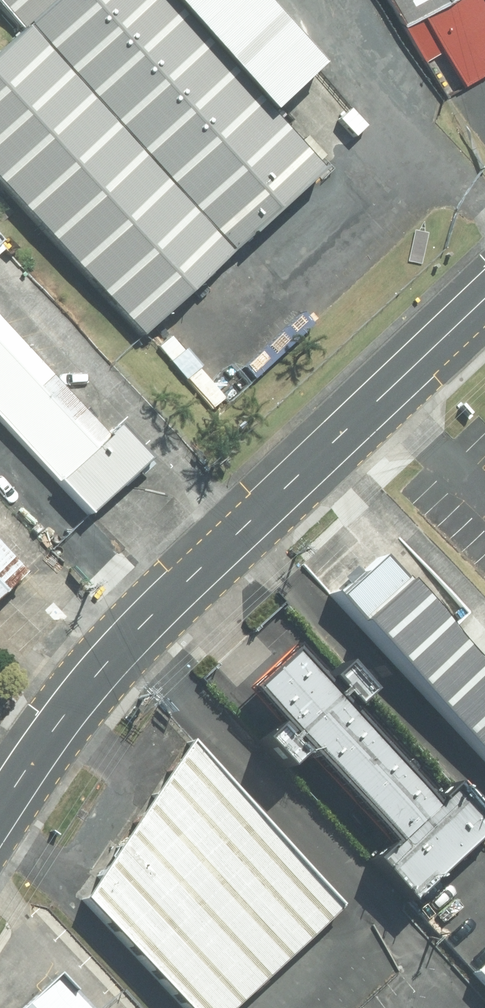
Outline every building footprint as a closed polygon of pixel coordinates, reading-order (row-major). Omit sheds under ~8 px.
[(24,35),(66,0),(0,0),(0,6),(24,35)] [(24,35),(220,266),(221,267),(246,245),(316,186),(265,127),(157,0),(66,0),(24,35)] [(265,127),(318,81),(249,0),(157,0),(265,127)] [(399,32),(452,0),(380,0),(399,32)] [(0,56),(0,207),(122,350),(221,267),(220,266),(24,35),(0,56)] [(349,226),(316,186),(246,245),(279,285),(349,226)] [(0,242),(0,272),(15,259),(0,242)] [(71,491),(115,454),(0,319),(0,407),(71,491)] [(38,570),(0,528),(0,605),(38,570)] [(312,600),(484,777),(484,671),(446,631),(461,618),(380,535),(312,600)] [(429,917),(484,863),(484,817),(470,801),(454,817),(366,727),(385,709),(357,680),(339,697),(306,662),(263,703),(296,736),(275,756),(300,781),(317,764),(405,854),(386,873),(429,917)] [(196,761),(86,910),(180,1007),(249,1007),(344,922),(196,761)] [(55,984),(28,1007),(76,1007),(55,984)]
